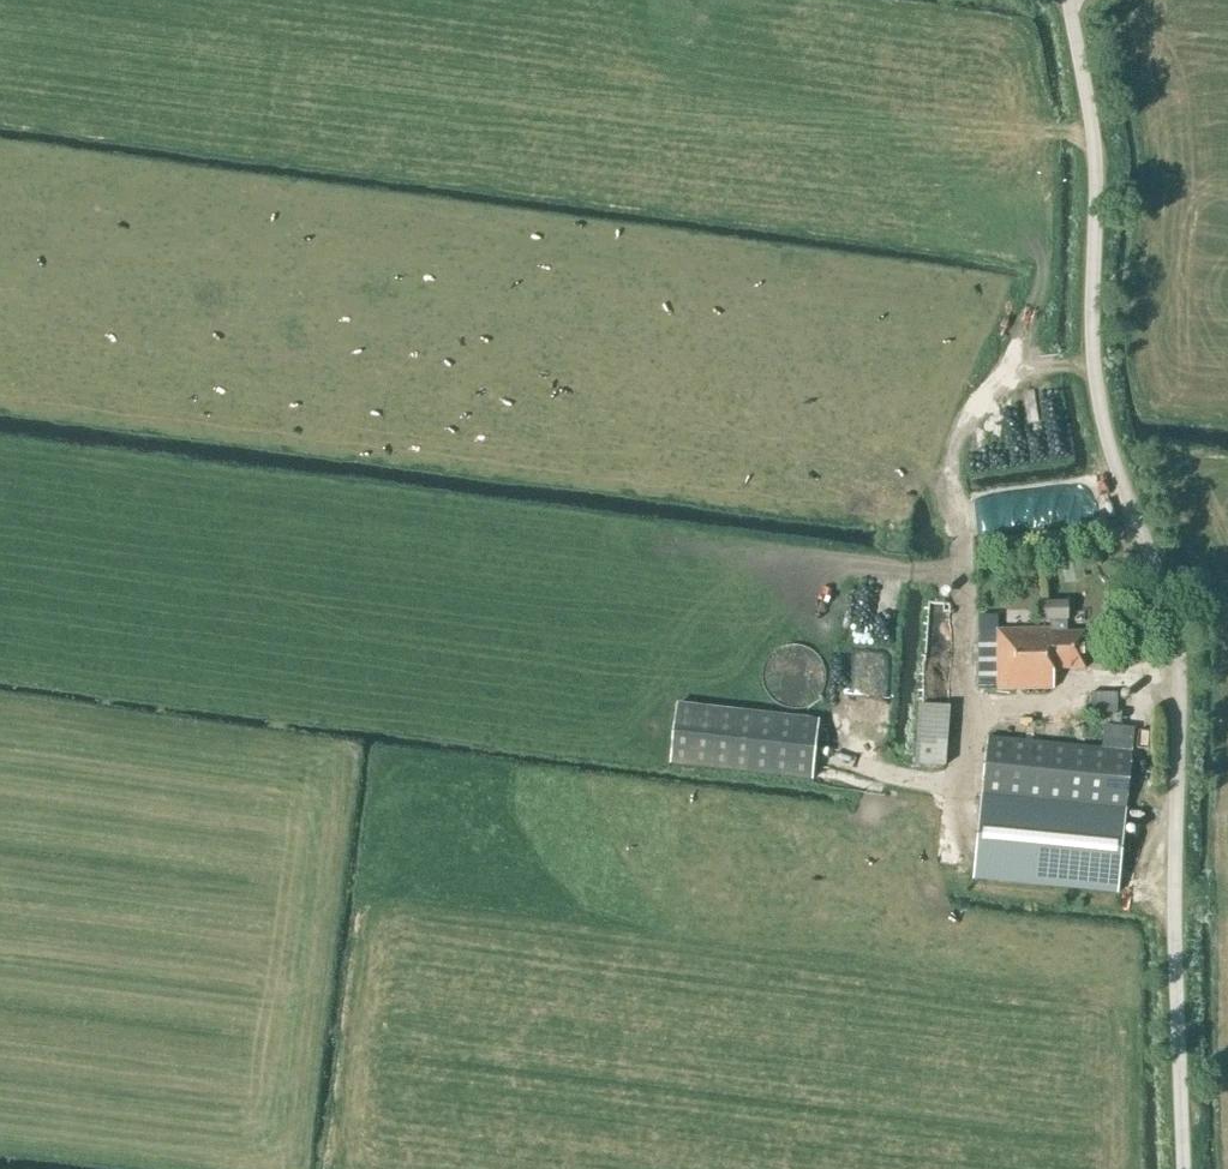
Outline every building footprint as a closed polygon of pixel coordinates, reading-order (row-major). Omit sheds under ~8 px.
[(1085,633),(1068,634),(1067,622),(1067,602),(1042,602),(1042,622),(1051,622),(1051,630),(997,631),(997,617),(979,617),(979,691),(1054,690),(1054,670),(1085,669),(1085,633)] [(1117,693),(1090,693),(1090,712),(1117,712),(1117,693)] [(670,765),(813,781),(820,720),(677,704),(670,765)] [(912,763),(943,764),(945,705),(914,704),(912,763)] [(1104,725),(1102,748),(987,737),(982,797),(994,798),(1127,811),(1135,728),(1104,725)] [(1119,894),(1127,811),(994,798),(983,797),(975,880),(1119,894)]
